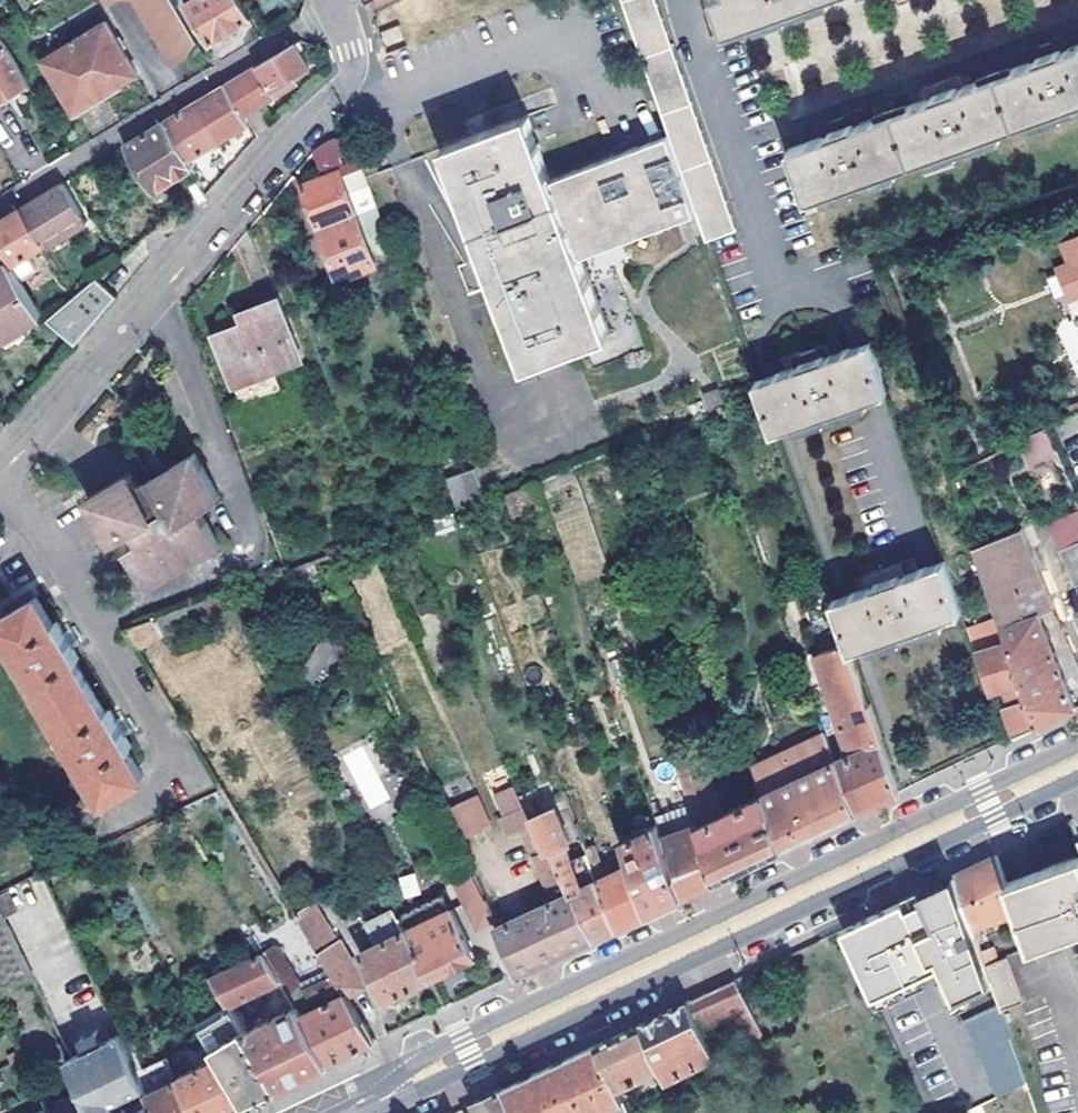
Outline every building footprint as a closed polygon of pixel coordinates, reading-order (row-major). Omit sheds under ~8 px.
[(143,6),(141,12),(152,18),(149,25),(160,33),(157,39),(168,47),(167,56),(177,62),(184,57),(196,40),(172,0),(136,0),(143,6)] [(240,0),(190,0),(184,4),(207,42),(250,15),(240,0)] [(667,130),(695,208),(707,243),(734,233),(653,0),(621,0),(667,130)] [(729,31),(813,0),(718,0),(729,31)] [(106,18),(43,57),(76,109),(137,72),(106,18)] [(30,82),(0,33),(0,99),(30,82)] [(310,49),(305,41),(301,40),(231,82),(246,114),(283,92),(281,89),(299,79),(301,82),(309,78),(306,73),(313,68),(304,52),(310,49)] [(788,151),(807,202),(1077,104),(1077,47),(1063,52),(1059,40),(1045,45),(1034,49),(1038,61),(959,90),(954,77),(942,82),(929,86),(933,99),(854,127),(850,114),(836,119),(823,124),(828,137),(788,151)] [(281,89),(283,92),(301,82),(299,79),(281,89)] [(0,99),(0,113),(3,118),(40,97),(30,82),(0,99)] [(246,114),(231,82),(175,116),(166,122),(190,162),(251,125),(246,114)] [(527,111),(442,143),(444,146),(526,360),(609,329),(580,251),(695,208),(667,130),(551,174),(527,111)] [(199,178),(190,162),(166,122),(140,138),(131,143),(138,156),(133,160),(141,174),(147,170),(158,189),(172,181),(178,191),(199,178)] [(348,132),(327,142),(337,169),(321,176),(302,186),(317,226),(355,211),(347,191),(368,183),(366,176),(348,132)] [(311,150),(321,176),(337,169),(327,142),(312,149),(311,150)] [(56,189),(26,207),(49,248),(53,254),(75,240),(71,234),(90,222),(66,183),(56,189)] [(392,245),(368,183),(347,191),(355,211),(371,205),(373,208),(389,246),(392,245)] [(12,260),(26,282),(40,274),(31,259),(49,248),(26,207),(17,213),(0,223),(0,240),(12,260)] [(317,226),(335,271),(373,255),(372,253),(383,249),(389,246),(373,208),(356,214),(355,211),(317,226)] [(94,228),(90,222),(71,234),(75,240),(94,228)] [(1056,243),(1064,263),(1054,267),(1067,304),(1076,301),(1077,306),(1077,235),(1056,243)] [(45,314),(26,282),(12,260),(0,267),(0,340),(45,314)] [(50,322),(70,354),(112,305),(97,280),(50,322)] [(235,384),(301,358),(275,296),(240,310),(244,321),(214,334),(235,384)] [(886,394),(868,343),(824,358),(821,347),(807,352),(795,356),(798,368),(756,383),(759,391),(773,434),(886,394)] [(307,373),(301,358),(235,384),(240,399),(307,373)] [(1045,428),(1019,442),(1031,463),(1055,451),(1045,428)] [(158,490),(153,482),(140,490),(132,477),(90,504),(116,546),(137,534),(145,547),(132,554),(154,588),(223,546),(201,512),(220,500),(193,457),(173,470),(178,477),(167,484),(158,490)] [(489,493),(476,461),(450,471),(462,503),(489,493)] [(173,470),(153,482),(158,490),(167,484),(178,477),(173,470)] [(538,499),(531,477),(507,486),(514,508),(538,499)] [(1032,617),(1048,610),(1019,526),(973,550),(997,620),(1034,726),(1074,707),(1032,617)] [(1053,537),(1068,573),(1077,568),(1077,526),(1053,537)] [(848,646),(851,653),(960,614),(943,562),(900,577),(896,566),(871,575),(874,586),(832,601),(848,646)] [(1068,573),(1077,597),(1077,568),(1068,573)] [(40,590),(0,614),(105,794),(146,771),(130,743),(134,741),(129,731),(141,725),(130,707),(124,710),(118,712),(114,704),(108,706),(77,653),(82,651),(75,639),(86,633),(78,618),(72,621),(66,624),(61,614),(56,617),(40,590)] [(159,622),(166,641),(190,631),(183,613),(159,622)] [(129,628),(142,649),(166,641),(159,622),(158,617),(129,628)] [(1002,704),(1013,736),(1034,726),(997,620),(966,630),(987,693),(1001,688),(1006,703),(1002,704)] [(844,755),(837,759),(856,811),(891,794),(896,792),(879,741),(881,740),(851,653),(848,646),(819,654),(826,677),(824,678),(850,754),(844,755)] [(830,823),(856,811),(837,759),(827,731),(755,765),(765,793),(783,845),(830,823)] [(392,797),(365,743),(341,754),(369,809),(392,797)] [(674,753),(693,809),(698,822),(698,824),(723,813),(708,770),(713,768),(704,744),(674,753)] [(444,806),(458,839),(489,825),(475,793),(444,806)] [(698,824),(717,877),(723,873),(783,845),(765,793),(723,813),(698,824)] [(554,808),(540,815),(541,816),(543,821),(557,815),(554,808)] [(659,827),(663,838),(698,822),(693,809),(659,827)] [(575,820),(590,860),(601,856),(597,843),(604,840),(594,813),(575,820)] [(552,847),(572,889),(593,936),(608,928),(613,926),(596,878),(590,860),(587,854),(571,860),(564,840),(567,840),(557,815),(543,821),(541,816),(533,819),(533,820),(546,849),(552,847)] [(546,849),(533,820),(519,827),(550,899),(572,889),(552,847),(546,849)] [(663,838),(682,893),(689,889),(717,877),(698,824),(698,822),(663,838)] [(622,836),(631,862),(647,910),(677,895),(682,893),(663,838),(659,827),(658,826),(622,836)] [(1016,911),(1006,885),(995,856),(976,866),(956,875),(974,927),(1016,911)] [(1006,885),(1016,911),(1030,947),(1030,948),(1077,930),(1077,858),(1045,871),(1006,885)] [(596,878),(613,926),(641,913),(647,910),(631,862),(596,878)] [(403,899),(419,894),(414,873),(398,877),(403,899)] [(0,894),(0,905),(4,914),(19,907),(11,889),(0,894)] [(495,925),(516,972),(540,960),(593,936),(572,889),(550,899),(495,925)] [(986,963),(946,890),(836,938),(870,1005),(934,977),(951,1010),(979,1000),(997,993),(986,963)] [(443,892),(400,915),(430,976),(475,954),(443,892)] [(493,919),(481,892),(464,900),(476,927),(493,919)] [(317,902),(298,911),(345,990),(347,993),(365,983),(344,938),(340,940),(317,902)] [(0,905),(0,999),(36,983),(4,914),(0,905)] [(430,976),(400,915),(395,906),(368,921),(378,940),(361,950),(385,998),(430,976)] [(251,928),(283,984),(298,978),(262,922),(251,928)] [(283,984),(251,928),(240,934),(253,959),(215,977),(226,996),(230,1003),(232,1007),(279,986),(283,993),(276,1000),(281,1009),(294,1002),(283,984)] [(980,945),(986,963),(999,958),(993,941),(980,945)] [(986,963),(997,993),(1003,1009),(1024,1002),(1007,955),(999,958),(986,963)] [(736,978),(687,1001),(707,1044),(746,1026),(740,1013),(750,1008),(736,978)] [(310,997),(296,1006),(329,1061),(335,1058),(375,1039),(347,993),(345,990),(317,1006),(310,997)] [(997,993),(979,1000),(991,1037),(1010,1030),(1003,1009),(997,993)] [(230,1003),(226,996),(219,1001),(222,1008),(230,1003)] [(641,1022),(660,1067),(666,1079),(713,1057),(707,1044),(687,1001),(666,1011),(641,1022)] [(329,1061),(296,1006),(248,1035),(252,1041),(278,1085),(283,1083),(329,1061)] [(740,1013),(746,1026),(756,1021),(750,1008),(740,1013)] [(248,1035),(240,1020),(230,1025),(242,1045),(252,1041),(248,1035)] [(597,1043),(617,1087),(660,1067),(641,1022),(632,1026),(597,1043)] [(91,1049),(111,1039),(105,1027),(85,1036),(91,1049)] [(82,1082),(94,1108),(97,1112),(159,1112),(148,1089),(136,1065),(122,1034),(111,1039),(91,1049),(71,1058),(82,1082)] [(242,1045),(219,1056),(245,1101),(250,1098),(278,1085),(252,1041),(242,1045)] [(617,1087),(597,1043),(511,1083),(501,1087),(513,1112),(630,1112),(617,1087)] [(136,1065),(148,1089),(177,1075),(176,1072),(165,1051),(136,1065)] [(197,1112),(219,1112),(245,1101),(219,1056),(218,1053),(176,1072),(177,1075),(197,1112)] [(70,1056),(54,1063),(65,1090),(82,1082),(71,1058),(70,1056)] [(148,1089),(159,1112),(197,1112),(177,1075),(148,1089)] [(501,1087),(473,1101),(479,1112),(513,1112),(501,1087)]
